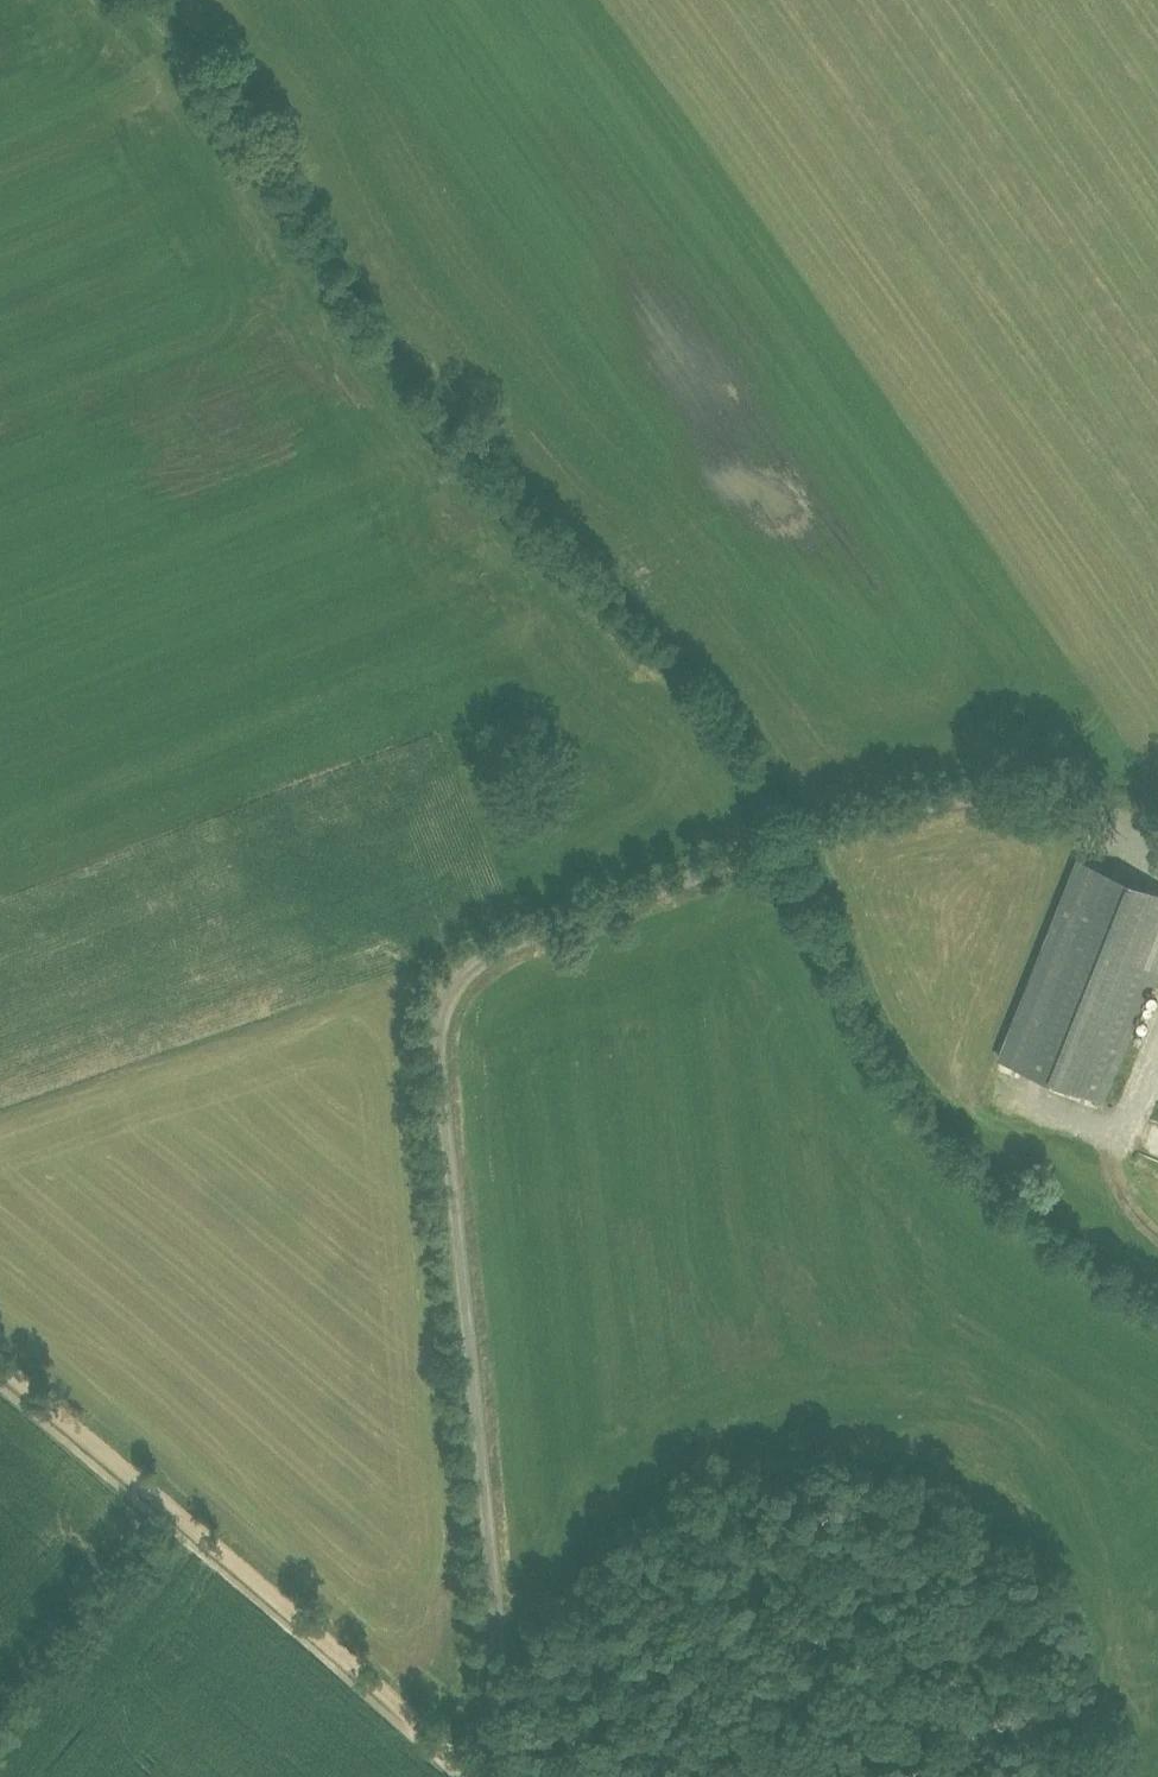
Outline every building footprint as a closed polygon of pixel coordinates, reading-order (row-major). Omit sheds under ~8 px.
[(1104,1099),(1150,982),(1157,984),(1157,982),(1157,892),(1080,861),(1001,1058),(1104,1099)]
